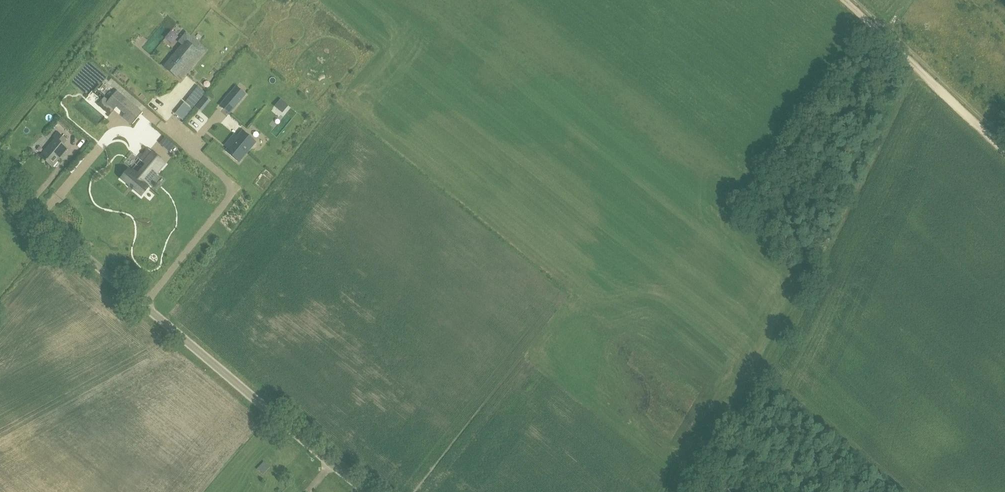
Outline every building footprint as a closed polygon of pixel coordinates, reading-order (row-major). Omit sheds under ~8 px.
[(178,76),(182,79),(197,61),(193,58),(202,47),(190,36),(164,67),(177,77),(178,76)] [(245,94),(236,87),(220,106),(229,114),(245,94)] [(114,109),(116,106),(125,113),(122,117),(131,125),(142,112),(117,91),(106,103),(114,109)] [(175,113),(182,119),(190,108),(184,103),(175,113)] [(120,158),(132,147),(116,131),(104,142),(120,158)] [(226,151),(239,162),(256,142),(242,131),(238,137),(235,134),(225,146),(228,148),(226,151)] [(40,156),(53,167),(68,148),(63,144),(66,140),(57,132),(54,136),(55,138),(40,156)] [(164,167),(147,153),(139,163),(145,168),(136,179),(130,175),(129,176),(127,175),(120,183),(141,200),(148,191),(146,190),(164,167)] [(256,469),(262,474),(263,474),(270,467),(264,461),(256,469)]
